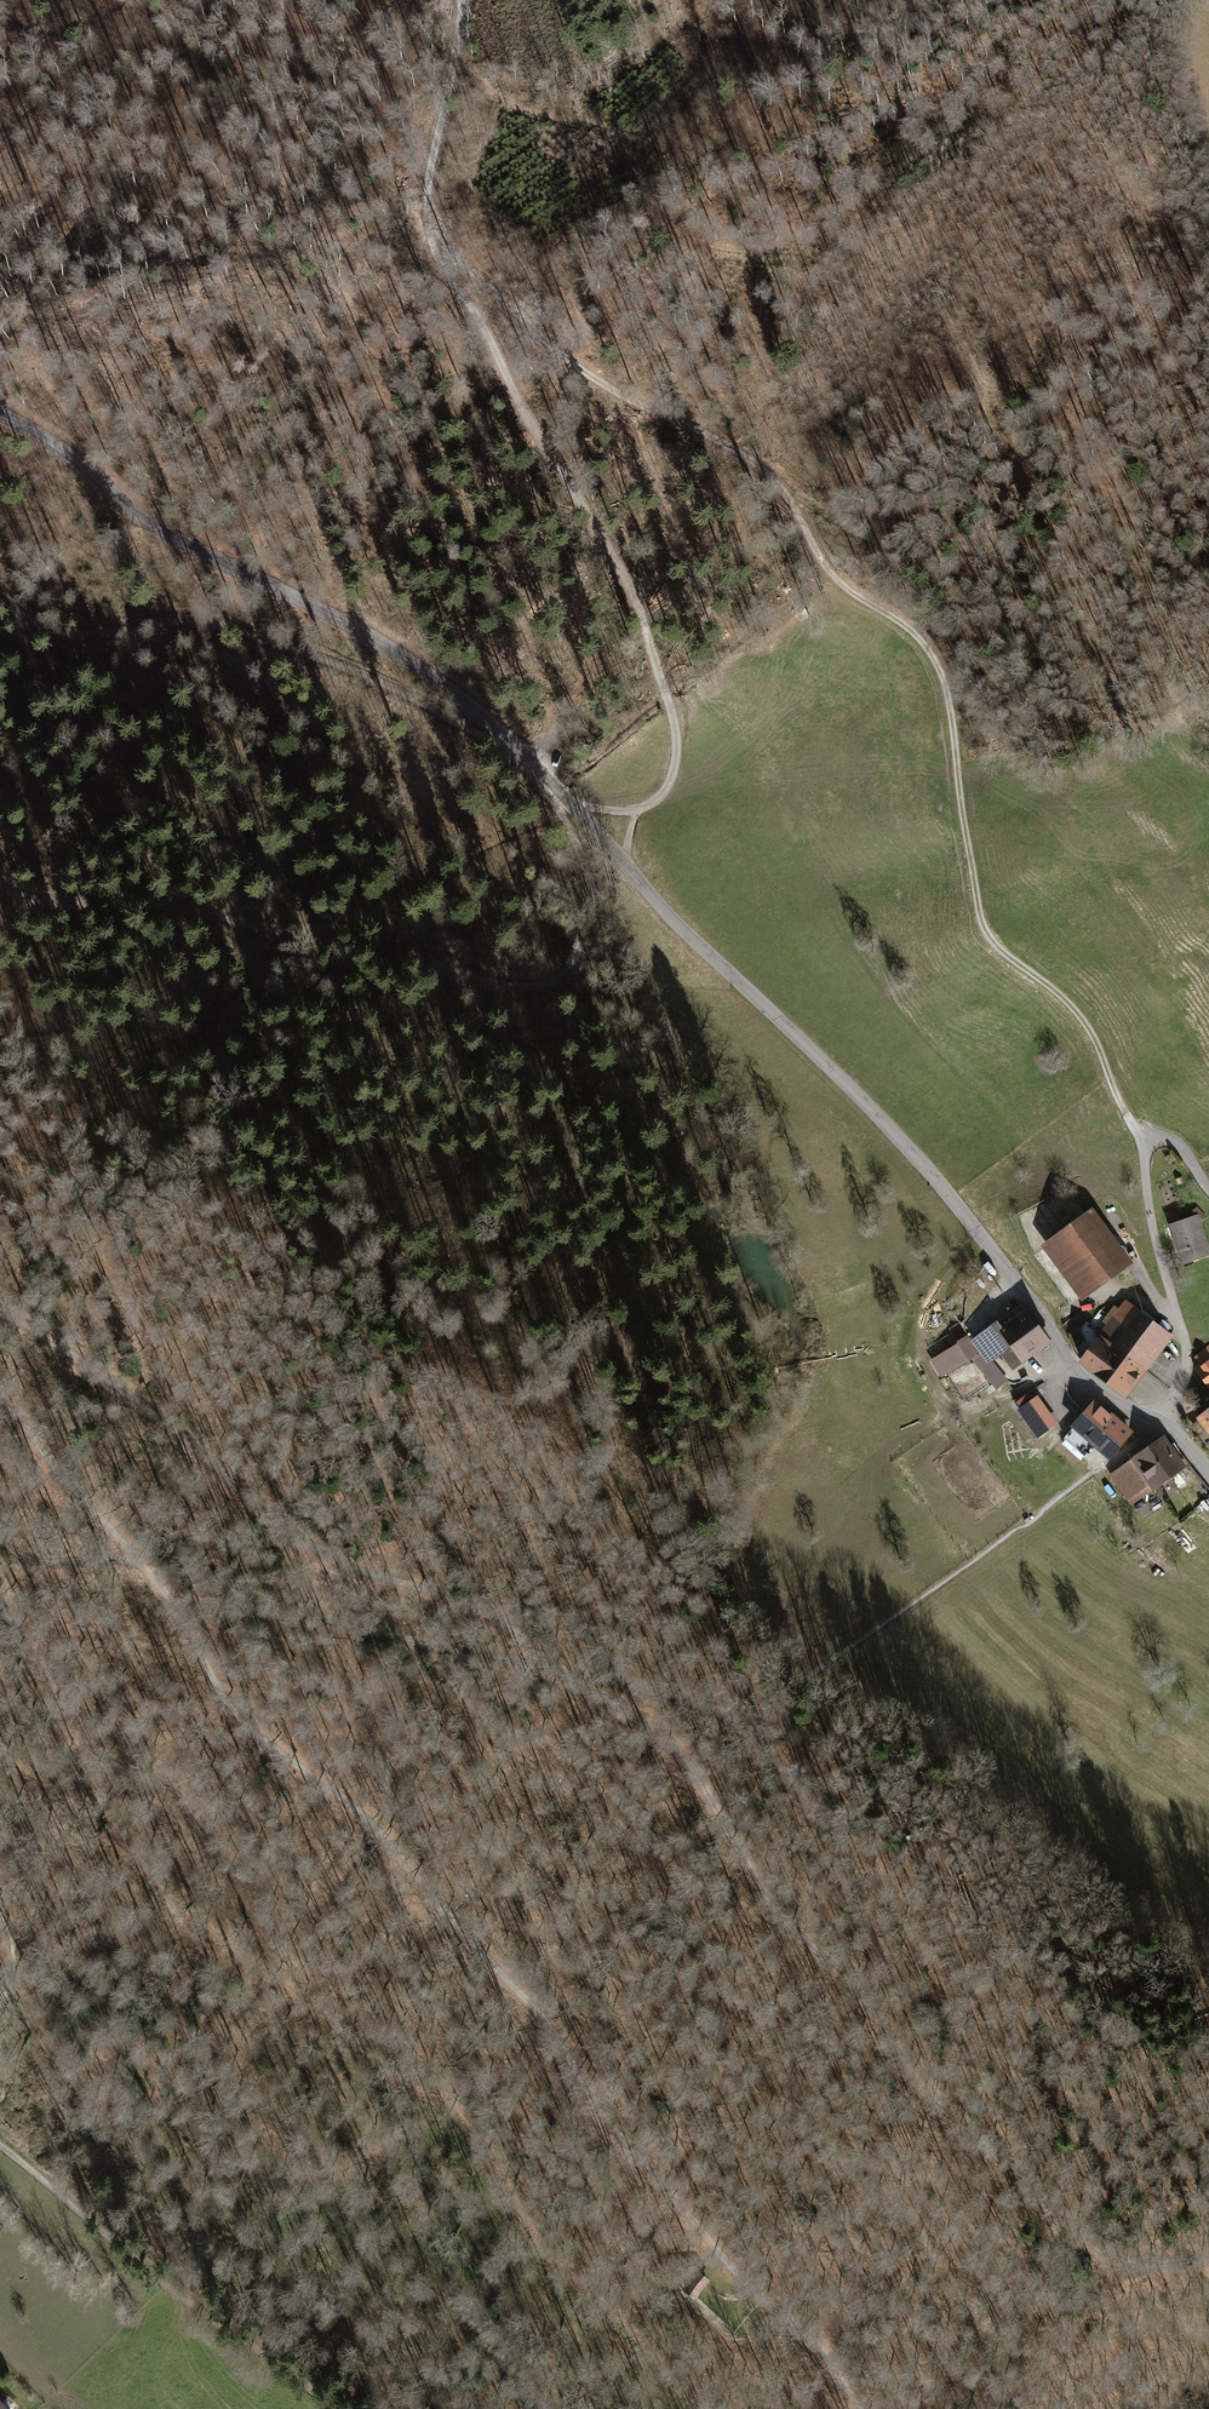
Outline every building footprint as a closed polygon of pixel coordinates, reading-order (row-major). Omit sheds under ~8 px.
[(1089,1215),(1049,1244),(1085,1293),(1125,1264),(1089,1215)] [(1197,1218),(1172,1226),(1185,1261),(1208,1253),(1197,1218)] [(1125,1302),(1100,1335),(1142,1366),(1167,1332),(1125,1302)] [(1021,1306),(973,1340),(980,1349),(990,1362),(1002,1353),(1013,1367),(1024,1360),(1021,1356),(1045,1339),(1021,1306)] [(1100,1335),(1081,1361),(1123,1392),(1142,1366),(1100,1335)] [(960,1348),(937,1362),(942,1372),(980,1349),(973,1340),(970,1337),(958,1344),(960,1348)] [(1195,1371),(1208,1389),(1208,1361),(1195,1371)] [(1013,1401),(1020,1410),(1027,1406),(1020,1397),(1013,1401)] [(1020,1410),(1038,1435),(1054,1423),(1037,1398),(1027,1406),(1020,1410)] [(1094,1402),(1074,1425),(1109,1455),(1129,1433),(1094,1402)] [(1197,1411),(1208,1427),(1208,1405),(1207,1403),(1197,1411)] [(1154,1445),(1149,1449),(1168,1475),(1182,1466),(1175,1456),(1180,1453),(1174,1443),(1168,1447),(1163,1439),(1158,1443),(1156,1441),(1153,1443),(1154,1445)] [(1168,1475),(1149,1449),(1146,1451),(1141,1445),(1129,1454),(1133,1460),(1136,1458),(1155,1485),(1168,1475)] [(1136,1458),(1133,1460),(1113,1475),(1132,1501),(1155,1485),(1136,1458)] [(1179,1490),(1188,1484),(1183,1475),(1174,1481),(1179,1490)] [(1135,1544),(1131,1540),(1125,1546),(1129,1551),(1135,1544)] [(686,2285),(695,2293),(708,2280),(699,2271),(686,2285)]
